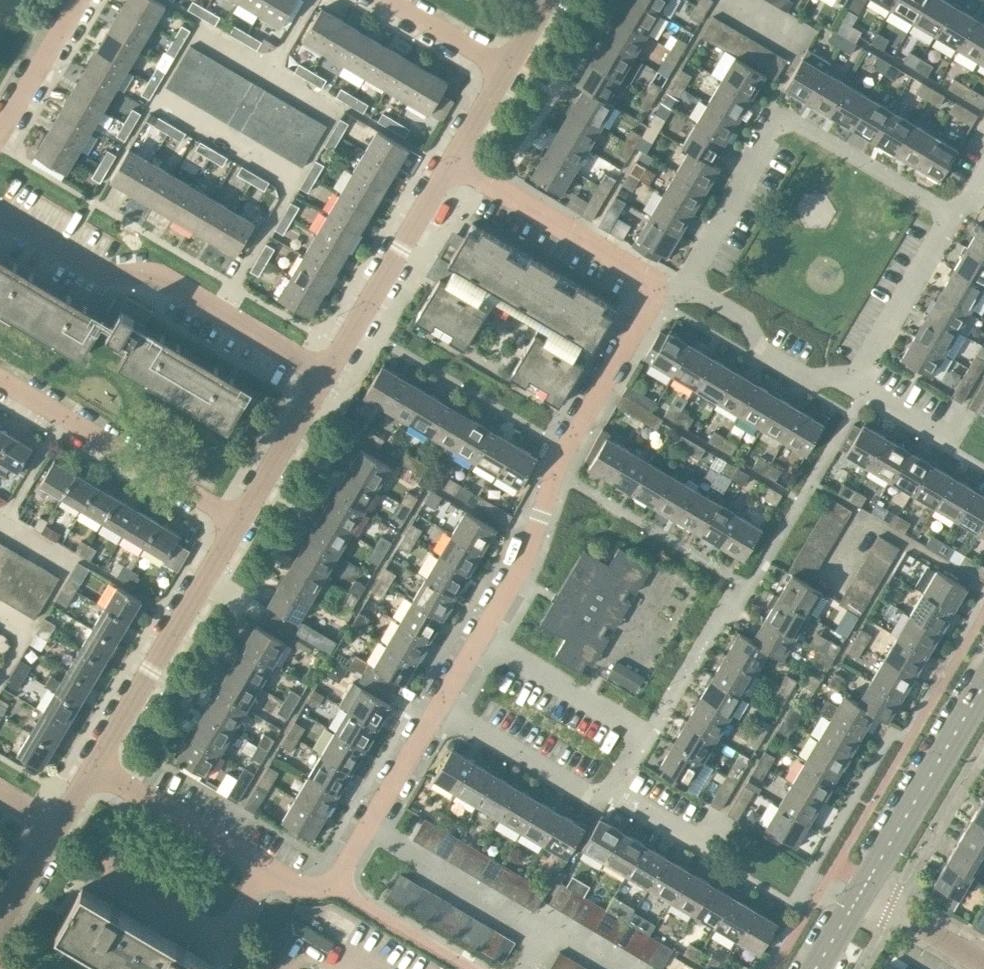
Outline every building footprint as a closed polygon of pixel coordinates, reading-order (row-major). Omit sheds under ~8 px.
[(153,26),(166,4),(158,0),(126,0),(122,7),(153,26)] [(188,8),(202,16),(206,8),(193,0),(188,8)] [(260,13),(267,0),(239,0),(239,1),(260,13)] [(281,26),(296,0),(267,0),(260,13),(281,26)] [(647,34),(660,12),(640,0),(626,0),(617,16),(647,34)] [(660,12),(667,0),(640,0),(660,12)] [(696,4),(707,10),(713,0),(699,0),(696,4)] [(786,11),(792,0),(777,0),(775,4),(786,11)] [(848,6),(858,13),(866,0),(852,0),(848,6)] [(913,21),(926,0),(896,0),(891,8),(913,21)] [(936,34),(953,4),(946,0),(926,0),(913,21),(936,34)] [(690,16),(700,22),(707,10),(696,4),(690,16)] [(936,34),(957,47),(975,17),(953,4),(936,34)] [(110,28),(141,46),(153,26),(122,7),(110,28)] [(303,38),(325,51),(343,20),(321,7),(303,38)] [(202,16),(215,24),(220,16),(206,8),(202,16)] [(604,38),(633,56),(647,34),(617,16),(604,38)] [(701,36),(712,42),(724,22),(713,16),(701,36)] [(979,60),(983,52),(983,22),(975,17),(957,47),(979,60)] [(325,51),(345,63),(364,32),(343,20),(325,51)] [(712,42),(722,48),(734,28),(724,22),(712,42)] [(174,38),(182,43),(190,30),(182,25),(174,38)] [(230,33),(243,41),(248,33),(234,25),(230,33)] [(97,49),(128,67),(141,46),(110,28),(97,49)] [(722,48),(733,55),(745,34),(734,28),(722,48)] [(827,40),(839,46),(845,36),(833,29),(827,40)] [(345,63),(366,76),(385,45),(364,32),(345,63)] [(871,42),(883,49),(889,39),(877,32),(871,42)] [(243,41),(257,49),(261,41),(248,33),(243,41)] [(733,55),(735,56),(743,61),(755,40),(745,34),(733,55)] [(839,46),(850,53),(856,43),(845,36),(839,46)] [(670,48),(681,54),(687,43),(677,37),(670,48)] [(166,52),(174,56),(182,43),(174,38),(166,52)] [(591,60),(620,78),(633,56),(604,38),(591,60)] [(755,40),(743,61),(754,67),(766,47),(755,40)] [(178,65),(189,72),(202,51),(190,45),(178,65)] [(366,76),(387,88),(405,57),(385,45),(366,76)] [(754,67),(764,73),(776,53),(766,47),(754,67)] [(663,60),(674,66),(681,54),(670,48),(663,60)] [(807,100),(825,70),(830,61),(808,48),(802,57),(785,87),(807,100)] [(85,70),(116,88),(128,67),(97,49),(85,70)] [(189,72),(200,78),(212,57),(202,51),(189,72)] [(904,61),(915,68),(921,58),(910,51),(904,61)] [(764,73),(765,74),(775,80),(787,59),(776,53),(764,73)] [(871,66),(883,73),(889,62),(877,55),(871,66)] [(722,79),(752,96),(765,74),(764,73),(754,67),(743,61),(735,56),(722,79)] [(200,78),(210,84),(222,63),(212,57),(200,78)] [(387,88),(408,100),(426,69),(405,57),(387,88)] [(915,68),(927,75),(933,65),(921,58),(915,68)] [(577,83),(584,87),(584,86),(607,100),(607,99),(620,78),(591,60),(577,83)] [(883,73),(895,79),(901,69),(889,62),(883,73)] [(210,84),(221,90),(233,69),(222,63),(210,84)] [(294,71),(308,79),(313,71),(299,63),(294,71)] [(166,86),(177,92),(189,72),(178,65),(166,86)] [(149,80),(157,85),(165,71),(157,66),(149,80)] [(221,90),(231,96),(243,76),(233,69),(221,90)] [(408,100),(429,113),(448,82),(426,69),(408,100)] [(675,80),(685,86),(692,75),(682,69),(675,80)] [(73,91),(104,109),(116,88),(85,70),(73,91)] [(829,113),(847,83),(825,70),(807,100),(829,113)] [(308,79),(321,87),(326,79),(313,71),(308,79)] [(177,92),(188,98),(200,78),(189,72),(177,92)] [(231,96),(241,102),(254,82),(243,76),(231,96)] [(948,88),(959,95),(965,84),(954,77),(948,88)] [(188,98),(198,105),(210,84),(200,78),(188,98)] [(709,101),(738,118),(752,96),(722,79),(709,101)] [(141,93),(149,98),(157,85),(149,80),(141,93)] [(668,92),(678,98),(685,86),(675,80),(668,92)] [(644,92),(654,98),(661,87),(651,81),(644,92)] [(241,102),(252,108),(264,88),(254,82),(241,102)] [(916,92),(927,99),(933,88),(922,82),(916,92)] [(851,126),(869,96),(847,83),(829,113),(851,126)] [(198,105),(208,111),(221,90),(210,84),(198,105)] [(982,108),(983,104),(983,95),(965,84),(959,95),(982,108)] [(571,108),(601,126),(614,103),(607,99),(607,100),(584,86),(584,87),(571,108)] [(252,108),(262,115),(274,94),(264,88),(252,108)] [(336,96),(349,103),(354,96),(341,88),(336,96)] [(927,99),(939,106),(945,95),(933,88),(927,99)] [(208,111),(219,117),(231,96),(221,90),(208,111)] [(60,111),(91,130),(104,109),(73,91),(60,111)] [(637,104),(647,110),(654,98),(644,92),(637,104)] [(262,115),(272,121),(285,100),(274,94),(262,115)] [(219,117),(229,123),(241,102),(231,96),(219,117)] [(349,103),(363,111),(368,103),(354,96),(349,103)] [(873,139),(891,109),(869,96),(851,126),(873,139)] [(272,121),(283,127),(295,106),(285,100),(272,121)] [(695,122),(725,140),(738,118),(709,101),(695,122)] [(949,112),(972,125),(978,115),(955,101),(949,112)] [(229,123),(240,129),(252,108),(241,102),(229,123)] [(283,127),(293,133),(305,112),(295,106),(283,127)] [(125,121),(133,126),(141,113),(133,108),(125,121)] [(240,129),(250,135),(262,115),(252,108),(240,129)] [(558,130),(588,148),(601,126),(571,108),(558,130)] [(895,152),(913,122),(891,109),(873,139),(895,152)] [(48,132),(79,151),(91,130),(60,111),(48,132)] [(293,133),(304,139),(316,118),(305,112),(293,133)] [(378,120),(391,128),(396,120),(383,112),(378,120)] [(655,113),(648,124),(659,130),(666,119),(655,113)] [(250,135),(260,141),(272,121),(262,115),(250,135)] [(154,124),(167,132),(172,124),(158,116),(154,124)] [(304,139),(315,146),(327,125),(316,118),(304,139)] [(332,131),(340,136),(348,123),(340,118),(332,131)] [(391,128),(405,136),(410,128),(396,120),(391,128)] [(117,135),(125,139),(133,126),(125,121),(117,135)] [(260,141),(271,147),(283,127),(272,121),(260,141)] [(682,145),(689,149),(712,162),(725,140),(695,122),(682,145)] [(917,165),(935,135),(913,122),(895,152),(917,165)] [(167,132),(181,140),(185,132),(172,124),(167,132)] [(648,124),(642,136),(652,142),(659,130),(648,124)] [(271,147),(281,154),(293,133),(283,127),(271,147)] [(365,151),(396,169),(409,148),(378,129),(365,151)] [(624,141),(635,147),(642,136),(631,129),(624,141)] [(545,152),(575,170),(588,148),(558,130),(545,152)] [(324,145),(332,150),(340,136),(332,131),(324,145)] [(35,154),(66,172),(79,151),(48,132),(35,154)] [(281,154),(291,160),(304,139),(293,133),(281,154)] [(927,171),(940,178),(958,149),(935,135),(917,165),(914,170),(924,176),(927,171)] [(291,160),(302,166),(315,146),(304,139),(291,160)] [(195,149),(209,157),(214,149),(200,141),(195,149)] [(618,152),(628,159),(635,147),(624,141),(618,152)] [(111,179),(132,192),(150,161),(129,148),(111,179)] [(209,157),(222,165),(227,156),(214,149),(209,157)] [(676,171),(706,188),(719,166),(712,162),(689,149),(676,171)] [(100,163),(108,168),(116,154),(108,150),(100,163)] [(353,171),(384,190),(396,169),(365,151),(353,171)] [(531,175),(561,192),(575,170),(545,152),(531,175)] [(308,173),(316,178),(324,164),(316,160),(308,173)] [(132,192),(153,204),(171,173),(150,161),(132,192)] [(629,173),(639,179),(646,167),(636,161),(629,173)] [(92,176),(100,181),(108,168),(100,163),(92,176)] [(237,173),(251,181),(255,173),(242,165),(237,173)] [(340,192),(371,211),(384,190),(353,171),(340,192)] [(663,193),(693,211),(706,188),(676,171),(663,193)] [(153,204),(174,217),(192,185),(171,173),(153,204)] [(251,181),(264,189),(269,181),(255,173),(251,181)] [(300,186),(308,191),(316,178),(308,173),(300,186)] [(599,184),(609,190),(616,179),(605,173),(599,184)] [(622,184),(632,190),(639,179),(629,173),(622,184)] [(581,214),(591,220),(609,190),(599,184),(581,214)] [(174,217),(194,229),(213,198),(192,185),(174,217)] [(328,213),(359,231),(371,211),(340,192),(328,213)] [(650,215),(680,232),(693,211),(663,193),(650,215)] [(598,224),(608,230),(626,201),(616,195),(598,224)] [(194,229),(215,241),(234,210),(213,198),(194,229)] [(283,215),(291,219),(299,206),(291,201),(283,215)] [(215,241),(237,254),(255,223),(234,210),(215,241)] [(316,234),(347,252),(359,231),(328,213),(316,234)] [(275,228),(283,233),(291,219),(283,215),(275,228)] [(637,237),(666,255),(680,232),(650,215),(637,237)] [(510,374),(559,403),(559,404),(584,362),(579,359),(588,346),(592,348),(617,307),(473,221),(459,244),(449,238),(450,237),(449,236),(437,256),(438,257),(439,256),(448,262),(448,263),(450,264),(448,268),(447,267),(446,268),(449,269),(443,279),(440,276),(432,290),(415,318),(465,347),(500,287),(546,314),(510,374)] [(980,224),(967,246),(983,256),(983,226),(980,224)] [(303,255),(335,273),(347,252),(316,234),(303,255)] [(258,256),(266,261),(274,248),(266,243),(258,256)] [(983,286),(983,256),(967,246),(954,268),(983,286)] [(98,328),(103,321),(102,320),(105,316),(0,253),(0,308),(82,356),(98,328)] [(291,275),(322,294),(335,273),(303,255),(291,275)] [(250,270),(258,274),(266,261),(258,256),(250,270)] [(941,290),(971,308),(983,286),(954,268),(941,290)] [(278,297),(310,315),(322,294),(291,275),(278,297)] [(928,312),(958,330),(971,308),(941,290),(928,312)] [(126,345),(129,346),(142,323),(145,325),(145,324),(139,320),(144,311),(127,301),(129,299),(127,298),(125,303),(116,297),(117,295),(116,295),(105,313),(106,314),(105,316),(102,320),(103,321),(98,328),(116,339),(115,342),(125,348),(126,345)] [(915,334),(945,352),(958,330),(928,312),(915,334)] [(119,364),(228,428),(252,388),(145,325),(142,323),(129,346),(119,364)] [(651,361),(673,374),(691,344),(669,331),(651,361)] [(901,357),(931,375),(945,352),(915,334),(901,357)] [(673,374),(696,387),(713,357),(691,344),(673,374)] [(979,372),(983,364),(983,360),(976,355),(969,366),(979,372)] [(696,387),(718,400),(735,370),(713,357),(696,387)] [(364,394),(387,408),(405,378),(382,364),(364,394)] [(951,396),(961,402),(979,372),(969,366),(951,396)] [(718,400),(740,413),(757,383),(735,370),(718,400)] [(387,408),(409,421),(427,391),(405,378),(387,408)] [(979,412),(983,403),(983,380),(968,406),(979,412)] [(740,413),(762,426),(779,396),(757,383),(740,413)] [(622,394),(651,411),(657,401),(628,384),(622,394)] [(409,421),(431,434),(449,404),(427,391),(409,421)] [(616,404),(645,422),(651,411),(622,394),(616,404)] [(762,426),(784,439),(801,410),(779,396),(762,426)] [(431,434),(453,447),(471,417),(449,404),(431,434)] [(664,414),(675,421),(682,411),(670,404),(664,414)] [(784,439),(806,453),(824,423),(827,418),(817,412),(814,417),(801,410),(784,439)] [(645,422),(657,429),(663,418),(651,411),(645,422)] [(675,421),(687,428),(693,418),(682,411),(675,421)] [(338,425),(367,442),(373,432),(344,414),(338,425)] [(453,447),(475,460),(493,430),(471,417),(453,447)] [(846,453),(868,466),(886,436),(863,423),(846,453)] [(11,433),(0,427),(0,452),(11,433)] [(590,466),(611,479),(629,450),(608,436),(610,433),(602,428),(584,458),(592,463),(590,466)] [(475,460),(497,473),(515,443),(493,430),(475,460)] [(708,440),(719,447),(726,437),(714,430),(708,440)] [(367,442),(378,449),(385,438),(373,432),(367,442)] [(24,473),(32,459),(27,456),(33,446),(11,433),(0,452),(0,474),(3,475),(9,465),(18,471),(18,470),(24,473)] [(676,445),(688,452),(694,441),(682,434),(676,445)] [(868,466),(890,479),(908,449),(886,436),(868,466)] [(719,447),(731,454),(737,444),(726,437),(719,447)] [(688,452),(699,458),(705,448),(694,441),(688,452)] [(497,473),(520,486),(537,456),(515,443),(497,473)] [(347,470),(377,488),(390,465),(361,447),(347,470)] [(890,479),(912,492),(930,462),(908,449),(890,479)] [(611,479),(634,492),(651,462),(629,450),(611,479)] [(399,461),(411,468),(417,458),(406,451),(399,461)] [(752,466),(764,473),(770,463),(758,456),(752,466)] [(411,468),(422,475),(429,465),(417,458),(411,468)] [(40,484),(61,496),(76,471),(54,459),(40,484)] [(720,471),(732,478),(738,467),(726,461),(720,471)] [(634,492),(656,505),(673,475),(651,462),(634,492)] [(912,492),(934,505),(952,475),(930,462),(912,492)] [(764,473),(775,480),(781,470),(770,463),(764,473)] [(732,478),(743,485),(749,474),(738,467),(732,478)] [(334,492),(364,510),(377,488),(347,470),(334,492)] [(61,496),(82,508),(97,484),(76,471),(61,496)] [(656,505),(678,518),(695,488),(673,475),(656,505)] [(934,505),(956,518),(974,488),(952,475),(934,505)] [(443,487),(455,494),(461,484),(450,477),(443,487)] [(837,493),(849,499),(855,489),(843,482),(837,493)] [(82,508),(103,521),(117,496),(97,484),(82,508)] [(455,494),(466,501),(473,491),(461,484),(455,494)] [(764,497),(776,504),(782,494),(770,487),(764,497)] [(678,518),(700,531),(717,501),(695,488),(678,518)] [(978,531),(983,521),(983,494),(974,488),(956,518),(978,531)] [(849,499),(860,506),(866,496),(855,489),(849,499)] [(401,502),(411,508),(418,497),(408,490),(401,502)] [(424,501),(435,507),(442,496),(431,490),(424,501)] [(321,514),(351,532),(364,510),(334,492),(321,514)] [(103,521),(124,533),(138,508),(117,496),(103,521)] [(477,507),(507,525),(513,515),(483,497),(477,507)] [(824,508),(845,520),(851,509),(831,497),(824,508)] [(700,531),(722,544),(739,514),(717,501),(700,531)] [(394,514),(404,520),(411,508),(401,502),(394,514)] [(124,533),(144,545),(159,521),(138,508),(124,533)] [(818,518),(839,530),(845,520),(824,508),(818,518)] [(881,518),(892,525),(898,515),(887,508),(881,518)] [(452,532),(482,550),(495,528),(466,510),(452,532)] [(308,536),(338,554),(351,532),(321,514),(308,536)] [(722,544),(744,558),(762,528),(739,514),(722,544)] [(33,526),(41,531),(47,520),(40,515),(33,526)] [(892,525),(904,532),(910,522),(898,515),(892,525)] [(812,529),(833,541),(839,530),(818,518),(812,529)] [(144,545),(166,558),(172,548),(181,533),(159,521),(144,545)] [(405,534),(415,540),(422,529),(412,523),(405,534)] [(55,540),(60,533),(46,525),(42,532),(55,540)] [(806,539),(827,551),(833,541),(812,529),(806,539)] [(439,554),(469,572),(482,550),(452,532),(439,554)] [(375,546),(385,552),(392,541),(382,534),(375,546)] [(398,546),(409,552),(415,540),(405,534),(398,546)] [(925,545),(936,551),(942,541),(931,534),(925,545)] [(872,545),(893,558),(899,547),(879,535),(872,545)] [(295,558),(325,576),(338,554),(308,536),(295,558)] [(800,549),(821,561),(827,551),(806,539),(800,549)] [(75,551),(82,555),(89,544),(82,540),(75,551)] [(190,549),(176,541),(172,548),(166,558),(165,558),(163,561),(178,570),(190,549)] [(936,551),(948,558),(954,548),(942,541),(936,551)] [(82,555),(90,560),(96,549),(89,544),(82,555)] [(865,557),(886,569),(893,558),(872,545),(865,557)] [(5,572),(17,552),(7,546),(0,557),(0,569),(5,572)] [(368,557),(378,564),(385,552),(375,546),(368,557)] [(554,655),(580,670),(582,666),(587,658),(593,663),(609,637),(602,633),(608,623),(615,627),(630,601),(623,597),(629,587),(636,591),(651,566),(619,546),(608,565),(598,559),(599,558),(584,549),(558,594),(553,602),(540,623),(555,632),(565,637),(554,655)] [(794,560),(815,572),(821,561),(800,549),(794,560)] [(5,572),(15,578),(28,558),(17,552),(5,572)] [(426,577),(456,594),(469,572),(439,554),(426,577)] [(983,580),(983,566),(964,554),(958,564),(983,580)] [(858,569),(879,581),(886,569),(865,557),(858,569)] [(15,578),(26,585),(38,564),(28,558),(15,578)] [(282,580),(312,598),(325,576),(295,558),(282,580)] [(788,570),(792,573),(808,582),(815,572),(794,560),(788,570)] [(26,585),(36,591),(48,570),(38,564),(26,585)] [(117,575),(124,580),(131,569),(123,564),(117,575)] [(379,578),(389,584),(396,573),(386,567),(379,578)] [(124,580),(132,584),(138,573),(131,569),(124,580)] [(852,579),(873,591),(879,581),(858,569),(852,579)] [(923,592),(953,609),(966,587),(936,569),(923,592)] [(36,591),(47,597),(59,577),(48,570),(36,591)] [(3,599),(15,578),(5,572),(0,581),(0,597),(3,599)] [(779,595),(808,613),(822,590),(808,582),(792,573),(779,595)] [(65,583),(76,590),(81,582),(69,576),(65,583)] [(413,599),(443,616),(456,594),(426,577),(413,599)] [(3,599),(14,605),(26,585),(15,578),(3,599)] [(349,590),(359,596),(366,585),(356,578),(349,590)] [(372,590),(382,596),(389,584),(379,578),(372,590)] [(845,591),(866,603),(873,591),(852,579),(845,591)] [(267,616),(296,633),(303,623),(298,621),(312,598),(282,580),(268,603),(273,606),(267,616)] [(60,590),(72,597),(76,590),(65,583),(60,590)] [(14,605),(24,611),(36,591),(26,585),(14,605)] [(117,585),(104,606),(129,621),(142,600),(117,585)] [(342,602),(352,608),(359,596),(349,590),(342,602)] [(24,611),(35,618),(47,597),(36,591),(24,611)] [(838,603),(859,615),(866,603),(845,591),(838,603)] [(765,617),(795,635),(808,613),(779,595),(773,592),(767,603),(772,606),(765,617)] [(910,614),(940,631),(953,609),(923,592),(910,614)] [(400,621),(430,638),(443,616),(413,599),(400,621)] [(104,606),(92,627),(117,642),(129,621),(104,606)] [(353,623),(363,629),(370,617),(360,611),(353,623)] [(897,636),(927,653),(940,631),(910,614),(897,636)] [(243,646),(273,664),(286,641),(290,644),(296,633),(267,616),(261,626),(256,624),(243,646)] [(40,625),(51,631),(56,624),(45,617),(40,625)] [(769,649),(782,657),(795,635),(765,617),(752,639),(769,649)] [(387,643),(417,660),(430,638),(400,621),(387,643)] [(36,632),(47,639),(51,631),(40,625),(36,632)] [(92,627),(79,648),(104,663),(117,642),(92,627)] [(854,640),(864,646),(871,634),(860,628),(854,640)] [(726,653),(756,671),(769,649),(752,639),(739,631),(726,653)] [(884,658),(914,675),(927,653),(897,636),(884,658)] [(823,651),(834,658),(841,646),(830,640),(823,651)] [(847,651),(857,657),(864,646),(854,640),(847,651)] [(363,673),(393,691),(399,681),(403,683),(417,660),(387,643),(373,665),(369,663),(363,673)] [(230,668),(260,686),(273,664),(243,646),(230,668)] [(79,648),(67,669),(92,683),(104,663),(79,648)] [(817,663),(827,669),(834,658),(823,651),(817,663)] [(713,675),(743,693),(756,671),(726,653),(713,675)] [(609,673),(636,689),(645,674),(618,658),(609,673)] [(871,680),(901,697),(914,675),(884,658),(871,680)] [(16,666),(27,673),(31,665),(20,659),(16,666)] [(6,682),(17,688),(27,673),(16,666),(6,682)] [(217,690),(247,708),(260,686),(230,668),(217,690)] [(45,684),(55,689),(80,704),(92,683),(67,669),(61,679),(51,673),(45,684)] [(827,684),(838,690),(844,679),(834,672),(827,684)] [(348,709),(378,726),(391,704),(387,701),(393,691),(363,673),(357,683),(353,680),(339,703),(348,709)] [(804,684),(814,690),(821,679),(811,673),(804,684)] [(780,685),(790,691),(797,680),(786,674),(780,685)] [(700,697),(729,715),(743,693),(713,675),(700,697)] [(858,702),(874,711),(887,720),(901,697),(871,680),(858,702)] [(773,697),(783,703),(790,691),(780,685),(773,697)] [(284,700),(294,706),(301,695),(291,688),(284,700)] [(307,700),(317,706),(324,695),(314,688),(307,700)] [(55,689),(42,710),(67,725),(72,728),(80,715),(75,712),(80,704),(55,689)] [(204,712),(233,730),(247,708),(217,690),(204,712)] [(831,716),(861,734),(874,711),(858,702),(845,694),(837,706),(826,700),(821,710),(831,716)] [(687,719),(716,737),(729,715),(700,697),(687,719)] [(277,711),(287,718),(294,706),(284,700),(277,711)] [(784,717),(794,724),(801,712),(791,706),(784,717)] [(335,731),(365,748),(378,726),(348,709),(335,731)] [(30,731),(55,746),(60,738),(64,741),(72,728),(67,725),(42,710),(30,731)] [(191,735),(220,752),(233,730),(204,712),(191,735)] [(818,738),(848,755),(861,734),(831,716),(818,738)] [(777,729),(787,735),(794,724),(784,717),(777,729)] [(753,729),(764,735),(771,724),(760,718),(753,729)] [(674,741),(703,759),(716,737),(687,719),(674,741)] [(288,732),(298,739),(305,727),(295,721),(288,732)] [(747,741),(757,747),(764,735),(753,729),(747,741)] [(17,752),(42,767),(55,746),(30,731),(17,752)] [(322,753),(352,770),(365,748),(335,731),(322,753)] [(281,744),(291,750),(298,739),(288,732),(281,744)] [(257,744),(268,750),(275,739),(264,733),(257,744)] [(177,757),(207,775),(220,752),(191,735),(177,757)] [(805,760),(835,777),(848,755),(818,738),(805,760)] [(703,759),(674,741),(660,764),(665,767),(661,774),(686,788),(690,782),(703,759)] [(251,756),(261,762),(268,750),(257,744),(251,756)] [(434,778),(456,791),(474,761),(451,748),(434,778)] [(758,761),(768,768),(775,756),(765,750),(758,761)] [(309,775),(339,792),(352,770),(322,753),(309,775)] [(792,782),(822,799),(835,777),(805,760),(792,782)] [(456,791),(478,804),(496,774),(474,761),(456,791)] [(751,773),(761,779),(768,768),(758,761),(751,773)] [(727,773),(738,779),(744,768),(734,762),(727,773)] [(262,776),(272,783),(279,771),(268,765),(262,776)] [(227,796),(237,802),(255,772),(244,766),(227,796)] [(710,803),(720,809),(738,779),(727,773),(710,803)] [(478,804),(500,817),(518,787),(496,774),(478,804)] [(296,797),(326,814),(339,792),(309,775),(296,797)] [(244,806),(254,812),(272,783),(262,776),(244,806)] [(779,804),(809,821),(822,799),(792,782),(779,804)] [(727,813),(737,819),(755,789),(745,783),(727,813)] [(500,817),(522,830),(540,800),(518,787),(500,817)] [(282,819),(312,837),(326,814),(296,797),(282,819)] [(971,819),(983,827),(983,799),(983,798),(971,819)] [(522,830),(544,843),(562,813),(540,800),(522,830)] [(766,826),(795,844),(809,821),(779,804),(766,826)] [(544,843),(567,857),(585,827),(562,813),(544,843)] [(582,847),(605,860),(622,830),(600,817),(582,847)] [(413,838),(425,845),(437,825),(425,818),(413,838)] [(959,840),(983,855),(983,827),(971,819),(959,840)] [(425,845),(435,851),(447,831),(437,825),(425,845)] [(605,860),(627,873),(644,843),(622,830),(605,860)] [(435,851),(447,858),(459,838),(447,831),(435,851)] [(447,858),(457,864),(469,844),(459,838),(447,858)] [(946,861),(972,876),(983,856),(983,855),(959,840),(946,861)] [(627,873),(649,886),(666,856),(644,843),(627,873)] [(457,864),(469,871),(481,851),(469,844),(457,864)] [(469,871),(479,878),(491,857),(481,851),(469,871)] [(649,886),(671,899),(688,869),(666,856),(649,886)] [(479,878),(491,884),(503,864),(491,857),(479,878)] [(930,895),(953,908),(967,885),(974,889),(979,880),(972,876),(946,861),(934,882),(937,884),(930,895)] [(491,884),(501,891),(513,870),(503,864),(491,884)] [(671,899),(693,912),(711,882),(688,869),(671,899)] [(501,891),(513,898),(525,877),(513,870),(501,891)] [(388,893),(400,900),(412,880),(401,873),(388,893)] [(513,898),(523,904),(535,883),(525,877),(513,898)] [(400,900),(410,906),(422,886),(412,880),(400,900)] [(549,903),(561,910),(573,889),(561,882),(549,903)] [(693,912),(715,925),(732,895),(711,882),(693,912)] [(523,904),(535,911),(547,890),(535,883),(523,904)] [(57,929),(123,968),(149,925),(82,886),(64,917),(57,929)] [(410,906),(420,912),(433,892),(422,886),(410,906)] [(561,910),(571,916),(583,895),(573,889),(561,910)] [(420,912),(431,919),(443,898),(433,892),(420,912)] [(571,916),(583,923),(595,902),(583,895),(571,916)] [(715,925),(737,938),(755,908),(732,895),(715,925)] [(431,919),(441,925),(453,904),(443,898),(431,919)] [(583,923),(593,929),(605,908),(595,902),(583,923)] [(441,925),(451,931),(463,910),(453,904),(441,925)] [(593,929),(605,936),(617,915),(605,908),(593,929)] [(737,938),(760,952),(777,922),(755,908),(737,938)] [(451,931),(461,937),(474,916),(463,910),(451,931)] [(605,936),(615,942),(627,921),(617,915),(605,936)] [(461,937),(472,943),(484,922),(474,916),(461,937)] [(615,942),(627,949),(639,928),(627,921),(615,942)] [(472,943),(482,949),(494,928),(484,922),(472,943)] [(123,968),(212,968),(215,964),(149,925),(123,968)] [(482,949),(492,955),(505,935),(494,928),(482,949)] [(627,949),(637,955),(649,934),(639,928),(627,949)] [(649,962),(655,951),(661,941),(649,934),(637,955),(649,962)] [(492,955),(503,961),(515,941),(505,935),(492,955)] [(655,951),(667,959),(673,948),(661,941),(655,951)] [(683,953),(695,959),(701,949),(689,942),(683,953)] [(570,957),(559,951),(548,968),(562,968),(570,957)] [(649,962),(661,968),(667,959),(655,951),(649,962)] [(711,968),(718,968),(723,962),(711,955),(705,965),(711,968)] [(580,963),(570,957),(562,968),(576,968),(580,963)]
